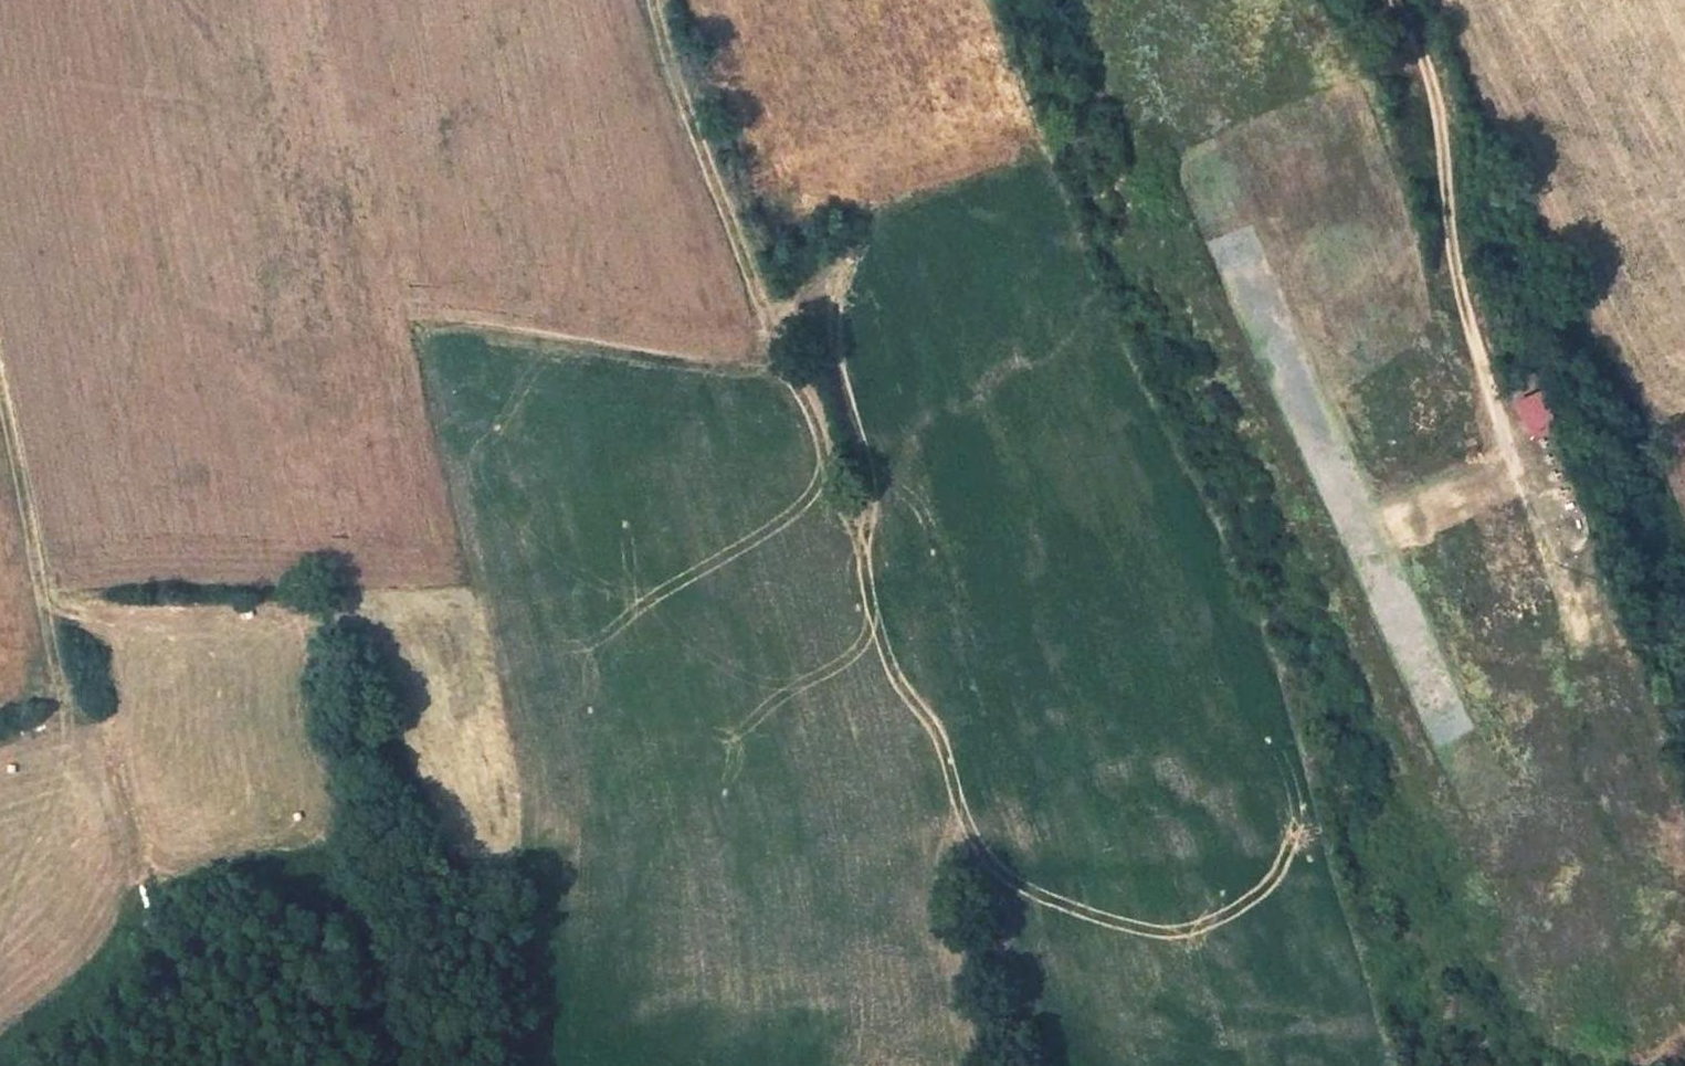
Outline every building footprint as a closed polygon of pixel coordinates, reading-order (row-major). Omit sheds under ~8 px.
[(1517,398),(1532,435),(1561,423),(1546,387),(1517,398)]
